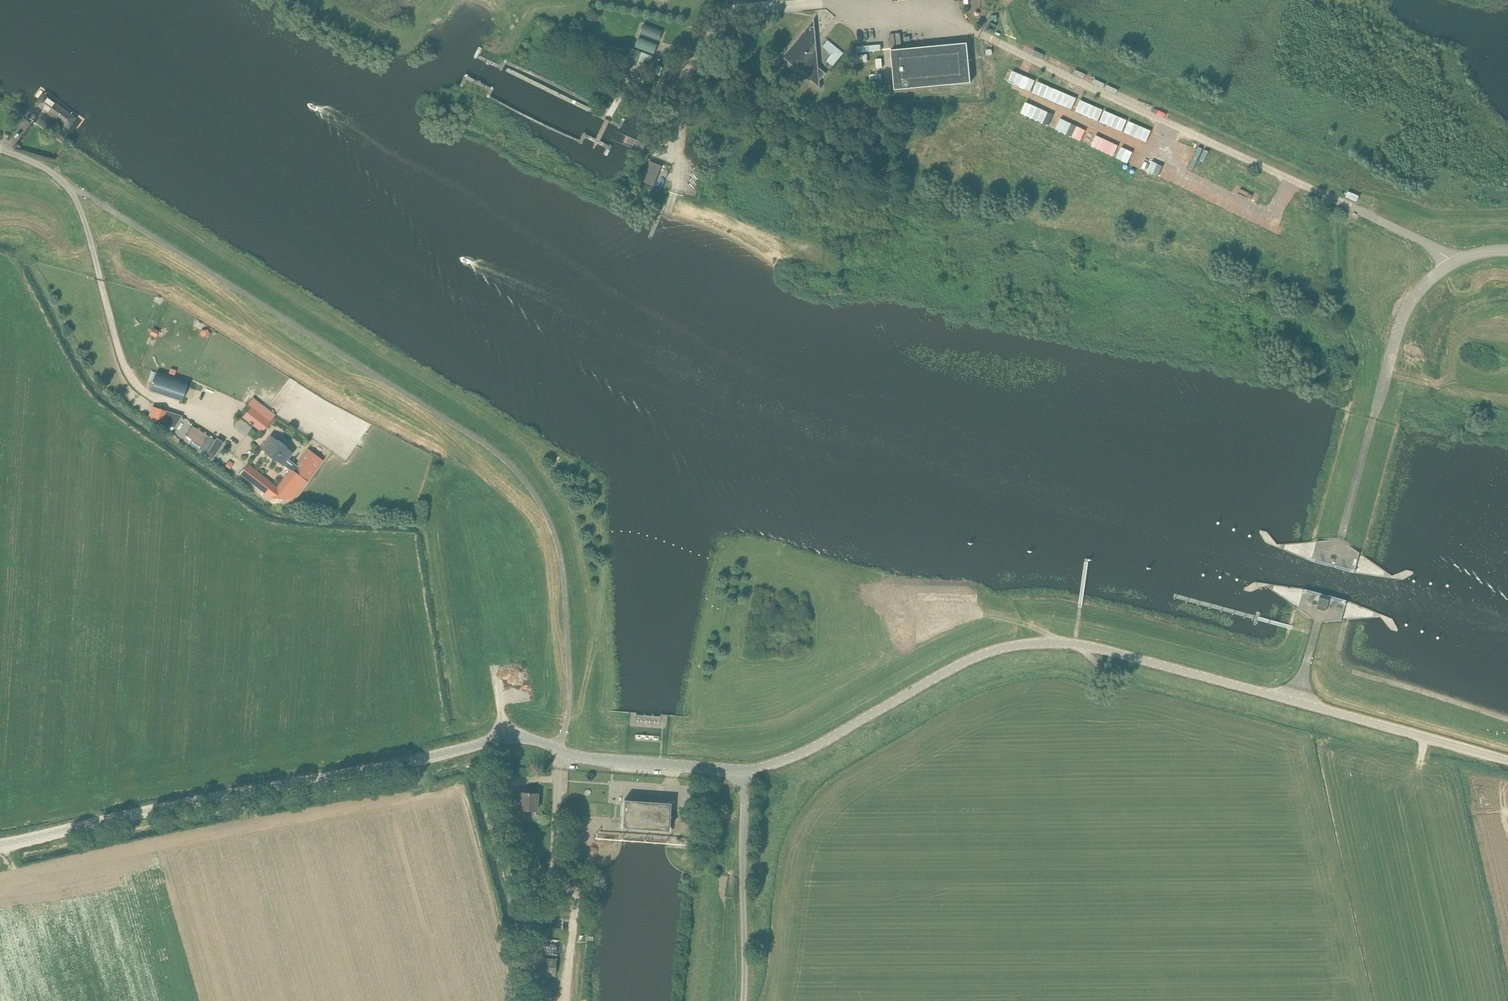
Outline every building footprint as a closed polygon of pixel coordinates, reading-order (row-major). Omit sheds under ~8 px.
[(783,57),(820,88),(819,80),(825,73),(818,67),(814,19),(783,57)] [(639,25),(637,33),(656,40),(659,31),(639,25)] [(655,41),(636,35),(633,44),(652,50),(655,41)] [(891,50),(895,89),(971,82),(967,43),(891,50)] [(664,79),(675,83),(679,71),(668,67),(664,79)] [(80,122),(32,87),(4,126),(53,161),(80,122)] [(641,181),(653,187),(662,166),(649,161),(641,181)] [(151,392),(182,401),(188,381),(157,371),(151,392)] [(244,417),(262,433),(274,419),(255,403),(244,417)] [(167,412),(163,424),(174,428),(181,417),(167,412)] [(193,425),(186,436),(203,447),(202,449),(208,453),(216,440),(210,436),(193,425)] [(260,448),(268,453),(267,454),(275,461),(276,460),(286,468),(292,461),(288,459),(293,452),(286,447),(287,446),(279,439),(278,440),(271,435),(260,448)] [(216,440),(205,457),(211,461),(222,443),(216,440)] [(272,501),(282,508),(287,501),(290,503),(293,498),(323,460),(308,448),(295,465),(293,463),(284,475),(287,477),(275,492),(277,494),(272,501)] [(508,808),(536,810),(537,793),(509,791),(508,808)] [(622,826),(628,827),(668,830),(670,803),(624,799),(622,826)] [(530,974),(554,975),(555,959),(531,957),(530,974)]
